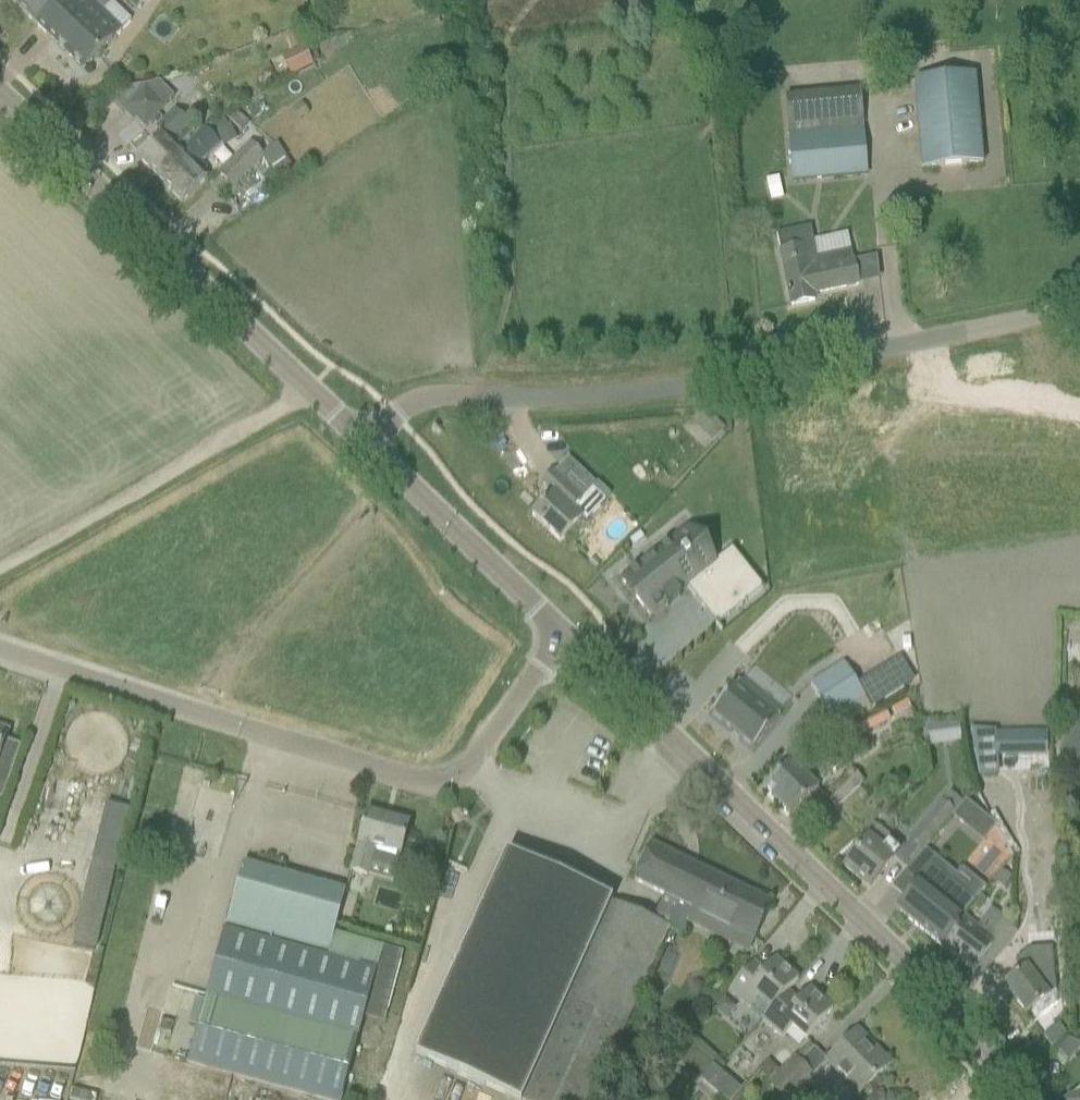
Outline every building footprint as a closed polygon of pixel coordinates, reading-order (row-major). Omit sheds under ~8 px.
[(36,27),(55,8),(59,11),(70,0),(8,0),(36,27)] [(115,0),(70,0),(59,11),(55,8),(36,27),(83,72),(123,30),(102,12),(115,0)] [(313,67),(303,48),(298,34),(286,38),(292,54),(281,60),(291,79),(313,67)] [(921,170),(983,164),(975,72),(913,78),(921,170)] [(146,88),(124,109),(136,121),(144,129),(165,108),(164,107),(146,88)] [(178,148),(194,132),(175,112),(154,132),(160,138),(138,160),(155,177),(180,153),(203,130),(201,128),(179,150),(178,148)] [(239,114),(230,123),(240,133),(249,123),(239,114)] [(791,181),(867,175),(863,127),(787,133),(791,181)] [(198,168),(220,147),(203,130),(180,153),(155,177),(181,204),(208,178),(198,168)] [(232,189),(264,157),(251,142),(218,175),(232,189)] [(271,189),(295,173),(287,160),(260,177),(271,189)] [(810,229),(776,236),(780,253),(779,253),(791,307),(814,302),(813,296),(858,286),(853,262),(852,262),(850,252),(816,259),(810,229)] [(702,417),(694,425),(713,444),(721,436),(702,417)] [(551,495),(531,516),(560,543),(581,521),(585,524),(606,502),(592,490),(583,499),(553,471),(540,484),(551,495)] [(629,576),(622,582),(649,616),(666,603),(668,606),(669,607),(670,605),(674,601),(679,597),(680,598),(681,597),(678,593),(680,591),(686,587),(702,607),(726,589),(741,607),(764,589),(732,549),(716,561),(714,563),(710,566),(698,575),(690,564),(687,561),(688,560),(685,556),(683,554),(682,555),(672,542),(666,547),(666,546),(665,545),(664,546),(665,547),(664,547),(661,550),(660,550),(659,550),(660,551),(659,553),(652,558),(635,571),(634,571),(634,570),(633,571),(633,572),(629,575),(629,574),(628,575),(629,576)] [(838,593),(780,616),(771,595),(728,613),(739,640),(786,621),(794,641),(809,635),(814,646),(837,637),(831,623),(847,616),(838,593)] [(1064,662),(1079,663),(1079,644),(1065,643),(1064,662)] [(832,719),(865,696),(842,662),(809,685),(832,719)] [(738,683),(712,715),(753,750),(780,718),(738,683)] [(860,736),(889,720),(885,712),(856,727),(860,736)] [(1059,759),(1078,763),(1079,756),(1079,716),(1070,714),(1059,759)] [(925,749),(959,741),(954,719),(919,727),(925,749)] [(865,745),(860,736),(855,727),(826,744),(837,762),(865,745)] [(996,732),(971,729),(979,777),(998,776),(996,732)] [(9,784),(22,746),(4,740),(7,733),(0,730),(0,781),(9,784)] [(1000,757),(1045,756),(1045,733),(1000,734),(1000,757)] [(793,762),(763,789),(789,817),(805,802),(819,788),(800,770),(812,758),(798,743),(786,755),(793,762)] [(837,807),(863,781),(850,768),(824,794),(837,807)] [(965,802),(952,817),(967,830),(980,814),(965,802)] [(941,803),(910,840),(923,851),(954,814),(941,803)] [(366,814),(351,872),(367,876),(371,863),(396,870),(400,855),(408,825),(366,814)] [(903,848),(877,827),(844,867),(869,888),(903,848)] [(89,845),(64,941),(94,949),(119,853),(89,845)] [(753,942),(772,904),(650,845),(633,881),(692,910),(687,921),(712,934),(717,924),(753,942)] [(610,901),(506,854),(415,1056),(512,1099),(591,1099),(668,929),(611,903),(611,901),(610,901)] [(334,931),(345,892),(243,864),(225,927),(328,955),(334,931)] [(954,932),(959,926),(956,922),(964,912),(973,901),(930,866),(895,910),(942,947),(954,932)] [(1001,871),(993,883),(1003,889),(1011,877),(1001,871)] [(979,912),(987,902),(979,895),(973,902),(973,901),(964,912),(956,922),(959,926),(942,947),(972,971),(977,964),(986,971),(1016,933),(1001,920),(989,936),(969,920),(977,910),(979,912)] [(377,968),(383,945),(334,931),(328,955),(377,968)] [(1022,973),(1005,986),(1026,1014),(1033,1009),(1033,1010),(1039,1017),(1056,1004),(1055,992),(1054,981),(1050,948),(1028,950),(1016,960),(1024,971),(1022,973)] [(734,984),(728,991),(748,1009),(749,1008),(762,1019),(761,1020),(761,1021),(797,980),(774,960),(758,977),(749,969),(750,968),(749,968),(734,984)] [(782,998),(797,980),(761,1021),(781,1039),(791,1028),(805,1041),(832,1010),(808,990),(793,1008),(782,998)] [(359,1037),(207,995),(188,1066),(194,1067),(191,1079),(196,1080),(199,1069),(308,1099),(341,1099),(359,1037)] [(664,1046),(676,1032),(654,1013),(642,1027),(664,1046)] [(1058,1025),(1044,1036),(1052,1046),(1066,1035),(1058,1025)] [(869,1051),(872,1048),(856,1032),(825,1063),(857,1096),(886,1068),(869,1051)] [(812,1076),(792,1056),(777,1071),(767,1080),(765,1082),(782,1099),(789,1099),(812,1077),(812,1076)] [(762,1066),(757,1071),(767,1080),(777,1071),(772,1066),(762,1066)]
